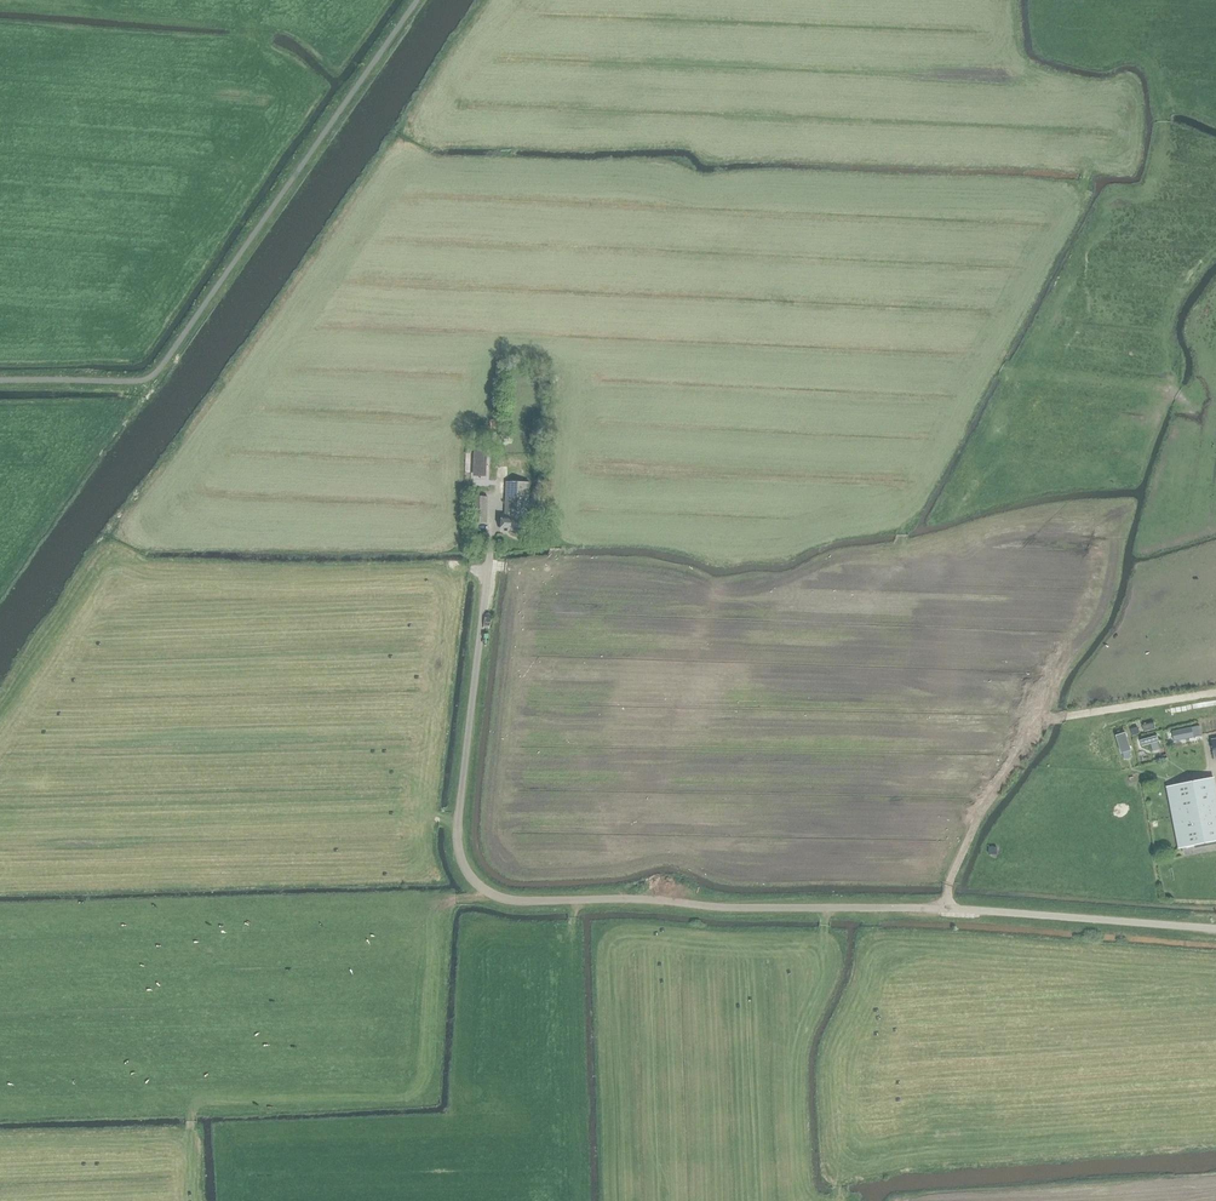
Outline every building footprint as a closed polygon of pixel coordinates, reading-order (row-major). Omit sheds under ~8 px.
[(485,449),(474,448),(473,475),(484,475),(485,449)] [(506,531),(526,531),(527,506),(532,506),(532,493),(527,493),(528,483),(505,482),(504,517),(500,516),(500,522),(507,522),(506,531)] [(488,497),(472,496),(471,523),(487,523),(488,497)] [(1199,726),(1172,731),(1174,741),(1201,736),(1199,726)] [(1137,727),(1130,729),(1132,736),(1139,734),(1137,727)] [(1103,758),(1113,754),(1109,743),(1111,743),(1107,732),(1096,736),(1103,758)] [(1122,753),(1130,750),(1125,733),(1116,736),(1122,753)] [(1140,740),(1142,746),(1159,741),(1157,736),(1140,740)] [(1083,744),(1085,743),(1083,737),(1072,740),(1080,764),(1088,761),(1083,744)] [(1214,778),(1174,786),(1185,847),(1215,841),(1215,791),(1214,778)]
